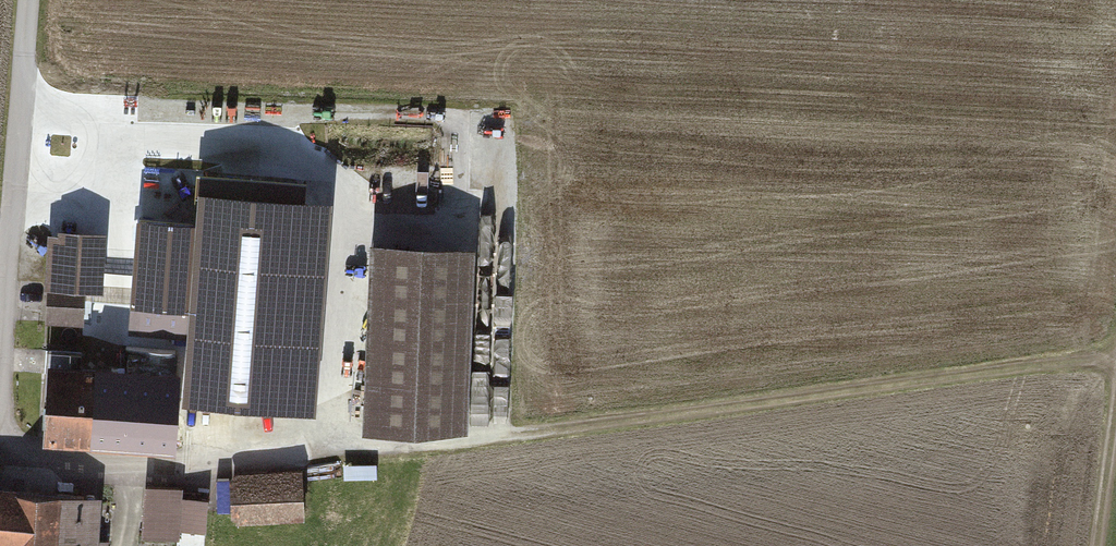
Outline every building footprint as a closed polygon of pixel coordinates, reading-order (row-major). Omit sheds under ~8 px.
[(183,346),(182,374),(180,410),(320,417),(331,206),(198,199),(196,226),(135,222),(129,343),(183,346)] [(105,236),(49,233),(44,325),(84,327),(85,297),(102,297),(105,236)] [(476,254),(369,248),(359,437),(466,435),(476,254)] [(44,348),(41,404),(92,406),(94,369),(78,368),(79,350),(44,348)] [(182,374),(94,369),(92,406),(90,444),(178,448),(180,410),(182,374)] [(90,444),(92,406),(41,404),(39,441),(90,444)] [(229,476),(232,526),(305,522),(302,471),(229,476)] [(101,501),(18,497),(18,490),(0,489),(1,472),(0,472),(0,545),(109,545),(109,544),(99,543),(101,501)] [(181,492),(147,491),(145,539),(177,541),(178,531),(205,532),(207,505),(180,503),(181,492)]
